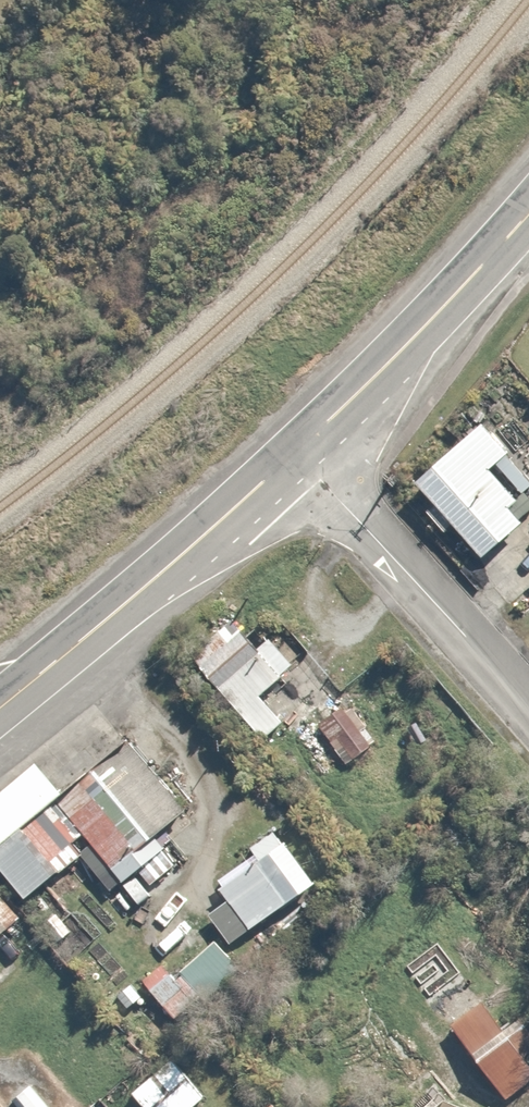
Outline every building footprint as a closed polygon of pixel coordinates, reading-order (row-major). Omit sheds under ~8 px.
[(522,512),(455,438),(411,477),(478,552),(522,512)] [(226,616),(182,657),(260,742),(285,719),(262,694),(281,676),(226,616)] [(374,746),(346,705),(317,725),(345,766),(374,746)] [(120,769),(51,826),(29,800),(0,824),(0,906),(12,921),(76,868),(96,892),(171,830),(120,769)] [(312,878),(281,838),(217,886),(247,927),(312,878)] [(211,937),(174,971),(200,1000),(237,966),(211,937)] [(440,1019),(504,1097),(528,1077),(528,1018),(494,975),(440,1019)] [(169,1055),(127,1090),(141,1106),(189,1106),(203,1096),(169,1055)] [(25,1083),(7,1099),(15,1106),(47,1106),(25,1083)]
